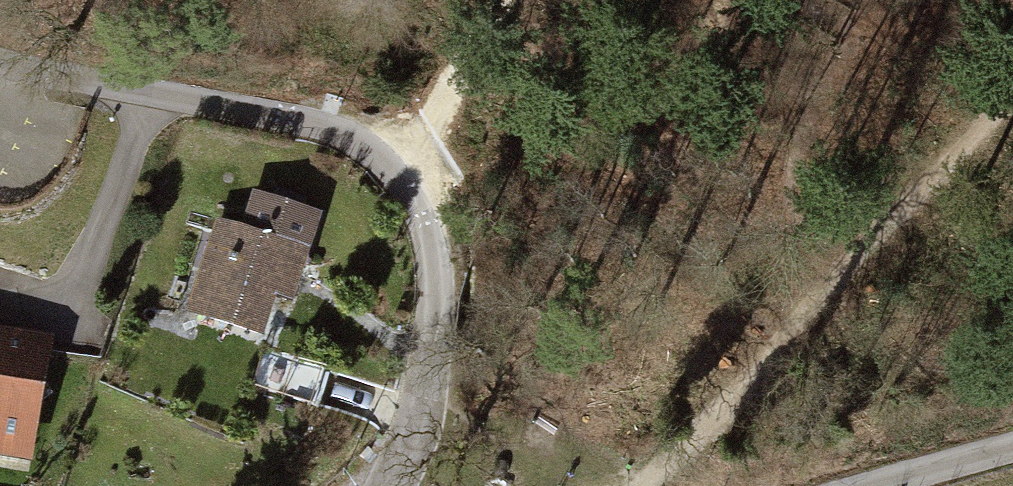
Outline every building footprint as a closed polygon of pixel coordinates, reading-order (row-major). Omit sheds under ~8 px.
[(303,230),(210,201),(168,333),(262,362),(303,230)] [(0,327),(0,454),(20,457),(39,333),(0,327)]
